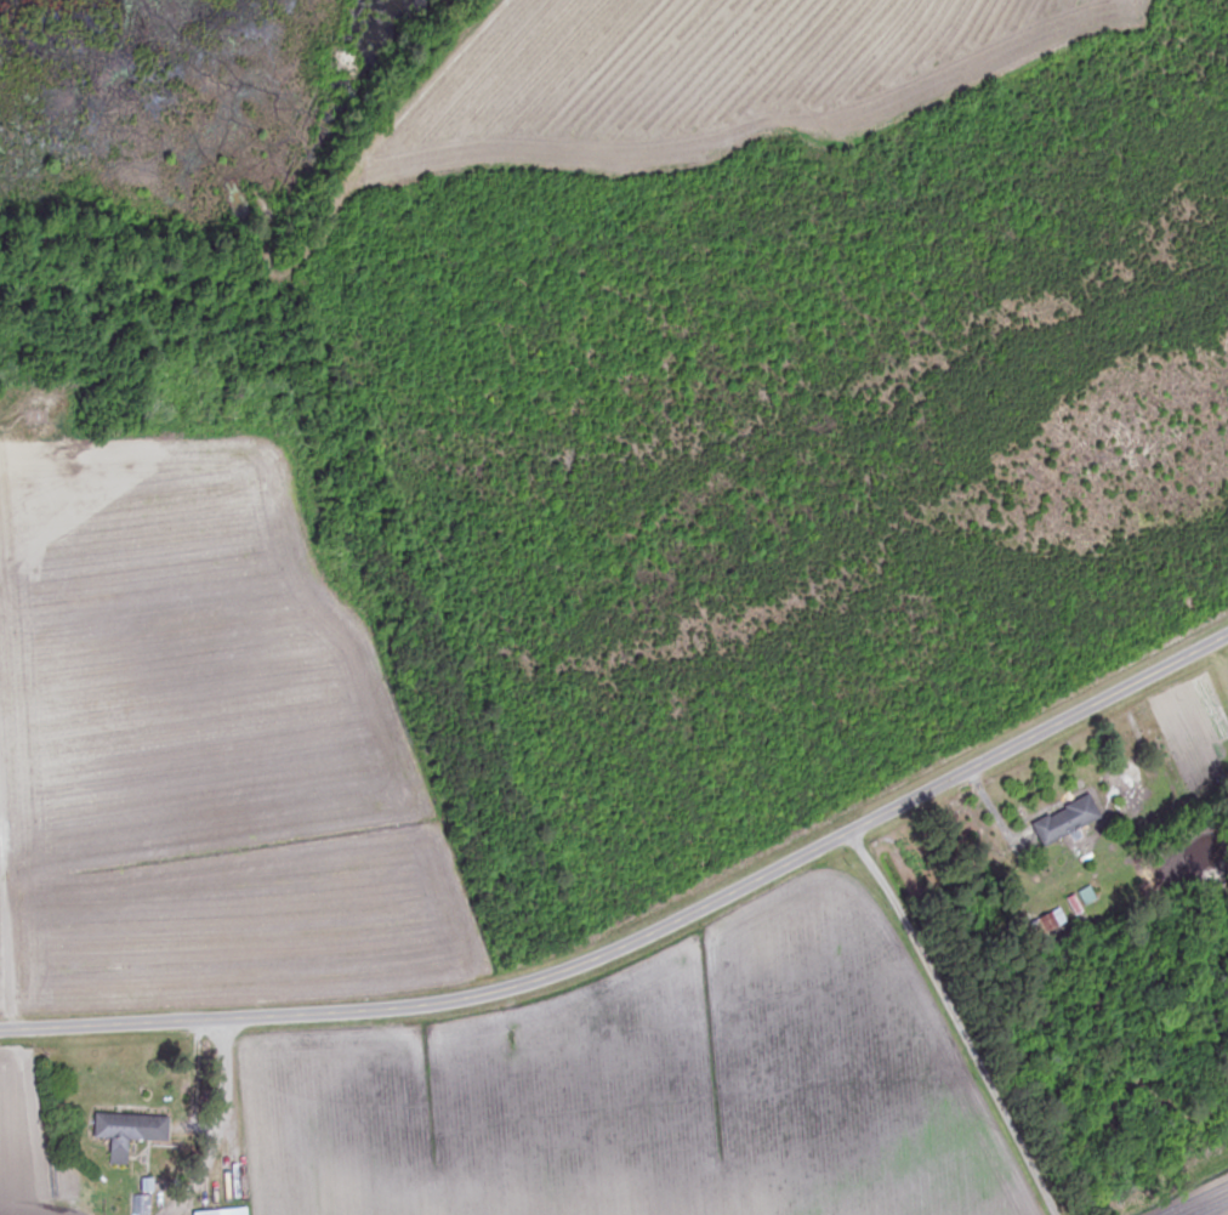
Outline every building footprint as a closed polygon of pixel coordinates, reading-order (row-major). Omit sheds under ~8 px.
[(1045,846),(1105,821),(1094,796),(1034,821),(1045,846)] [(131,1140),(170,1142),(170,1117),(98,1114),(97,1139),(114,1139),(113,1165),(130,1166),(131,1140)]
